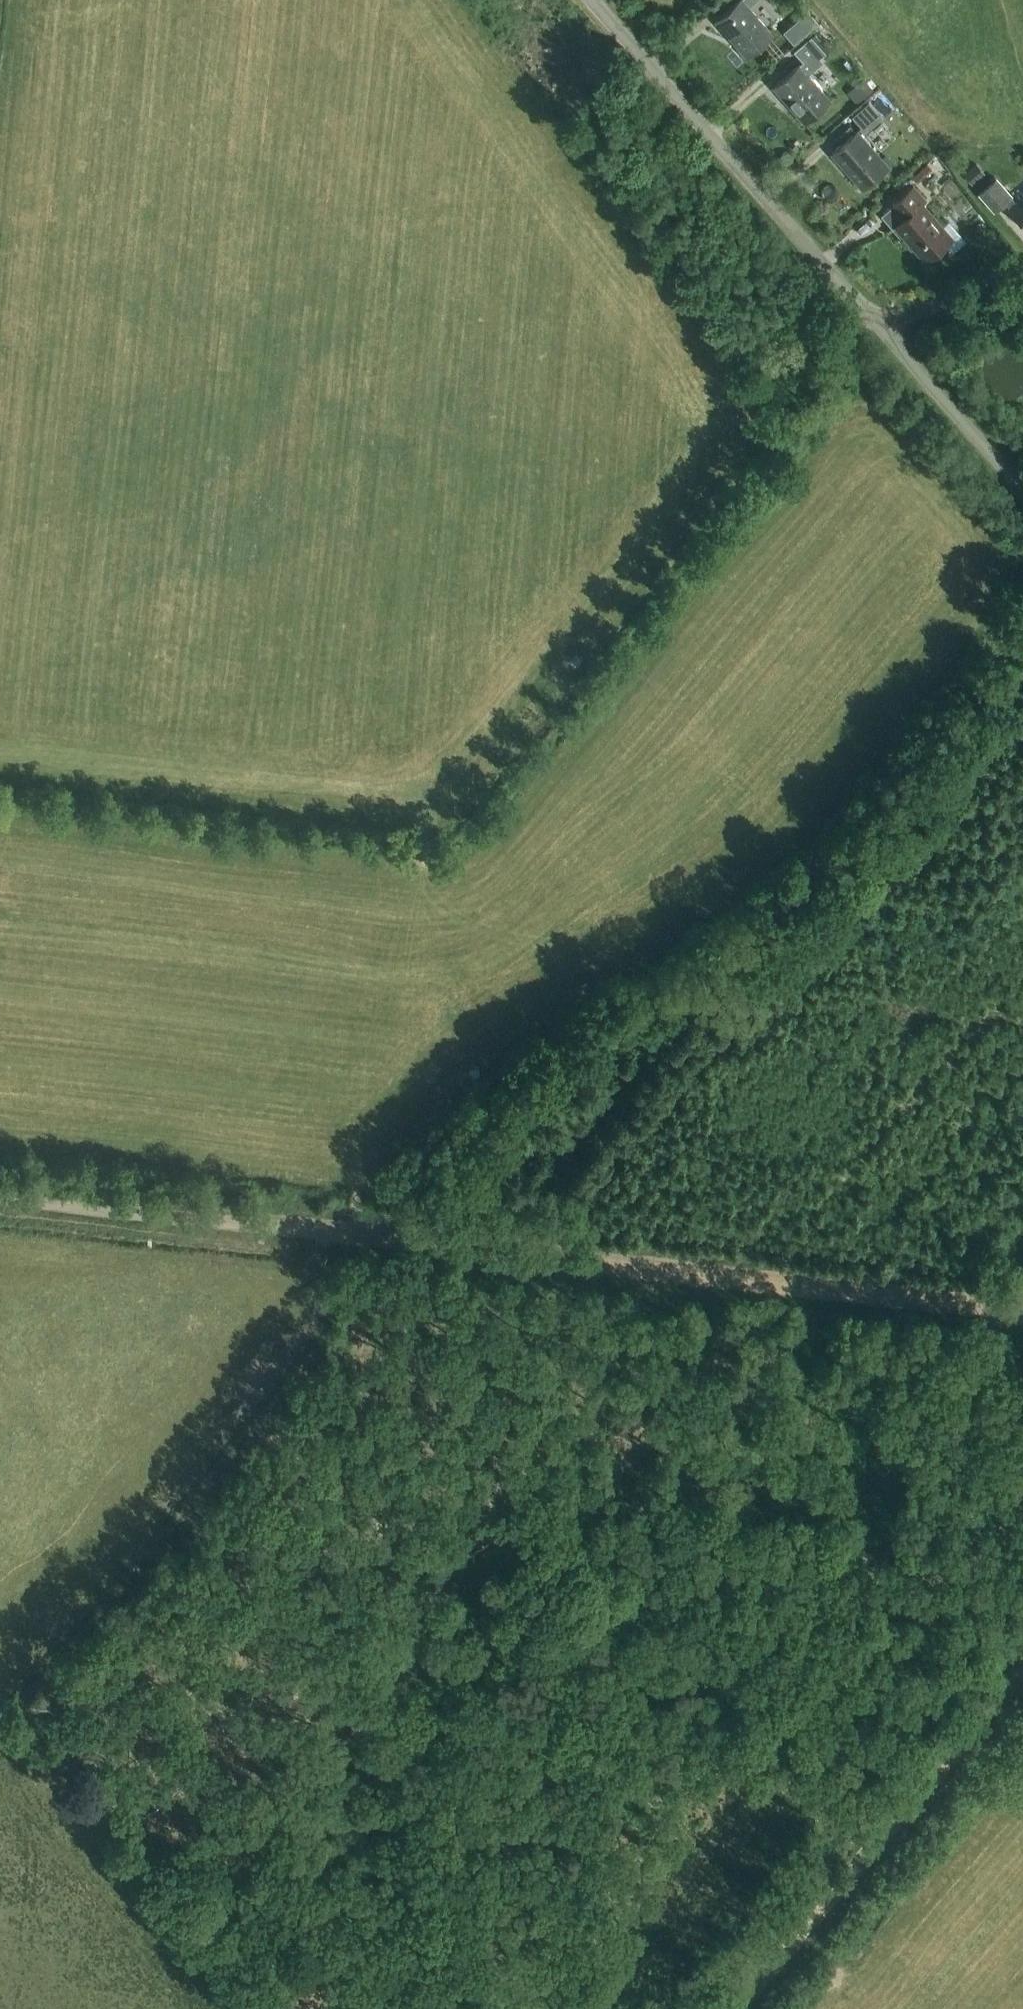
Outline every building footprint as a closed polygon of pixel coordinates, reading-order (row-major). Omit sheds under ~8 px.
[(752,0),(741,0),(715,22),(747,57),(772,35),(746,5),(752,0)] [(783,33),(793,45),(817,25),(807,14),(783,33)] [(805,72),(825,54),(811,37),(794,52),(803,62),(773,88),(804,123),(830,101),(805,72)] [(862,138),(883,119),(869,102),(852,118),(861,128),(832,154),(862,190),(888,167),(862,138)] [(976,163),(963,174),(970,182),(972,184),(985,173),(976,163)] [(915,183),(930,170),(925,165),(911,177),(915,183)] [(994,210),(1003,202),(1022,225),(1022,198),(1016,204),(1011,198),(1011,197),(996,180),(980,194),(994,210)] [(927,201),(914,186),(881,214),(892,227),(895,230),(924,264),(954,238),(924,204),(927,201)]
